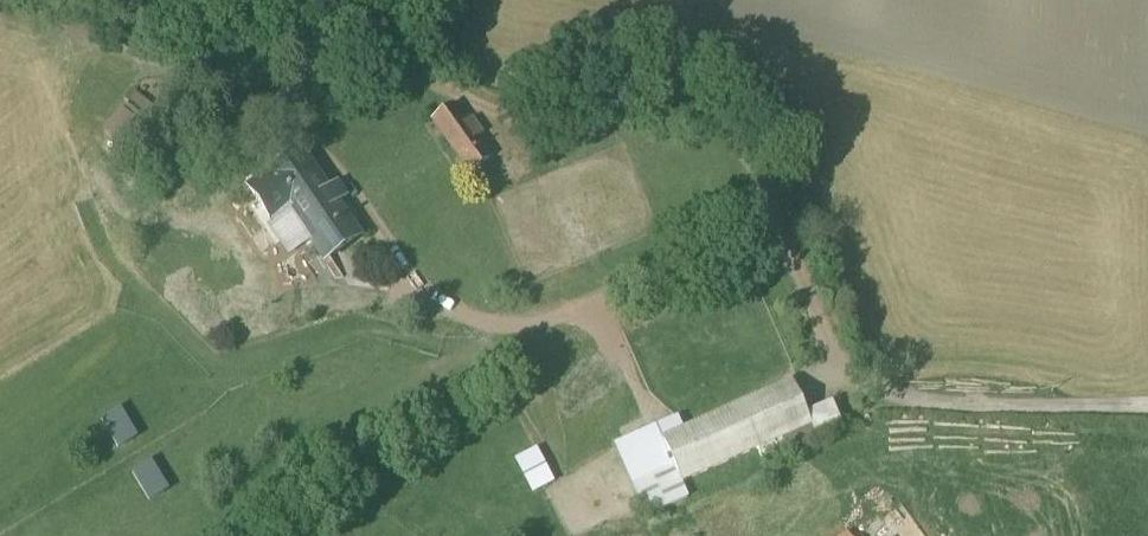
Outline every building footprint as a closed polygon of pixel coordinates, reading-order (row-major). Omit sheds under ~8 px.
[(423,127),(463,183),(491,164),(452,107),(423,127)] [(318,141),(236,198),(283,266),(303,252),(316,270),(378,227),(318,141)] [(673,420),(607,450),(640,521),(685,500),(680,489),(812,429),(790,383),(679,433),(673,420)] [(115,407),(95,419),(113,449),(133,437),(115,407)] [(538,449),(514,455),(523,491),(547,485),(538,449)] [(126,472),(145,503),(165,491),(146,459),(126,472)]
